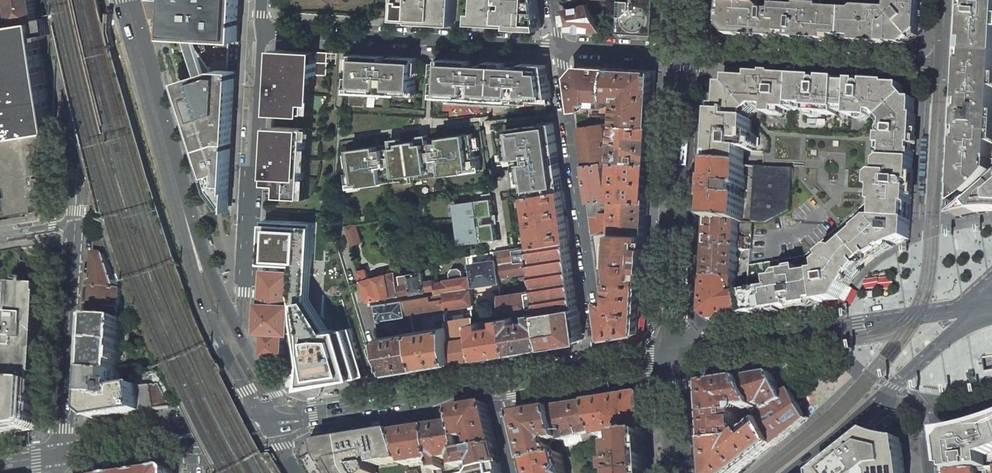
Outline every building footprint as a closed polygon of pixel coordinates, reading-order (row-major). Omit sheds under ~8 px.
[(15,25),(38,21),(38,19),(35,0),(11,0),(15,25)] [(170,43),(186,88),(218,188),(231,206),(235,146),(232,146),(232,142),(235,142),(239,66),(229,65),(231,39),(241,40),(243,0),(160,0),(170,43)] [(456,23),(457,0),(398,0),(398,8),(401,8),(401,19),(456,23)] [(542,27),(539,0),(478,0),(477,24),(542,27)] [(624,32),(659,34),(661,0),(626,0),(624,32)] [(760,4),(758,6),(760,6),(763,10),(776,11),(777,6),(799,7),(800,5),(822,6),(822,9),(854,11),(858,8),(891,10),(892,2),(894,1),(894,0),(760,0),(760,4)] [(775,34),(790,35),(790,39),(826,41),(826,37),(854,39),(854,43),(902,46),(911,37),(914,40),(922,32),(924,0),(894,0),(894,1),(892,2),(891,10),(858,8),(854,11),(822,9),(822,6),(800,5),(799,7),(777,6),(776,11),(775,34)] [(970,12),(969,13),(968,14),(968,16),(968,17),(969,19),(970,19),(971,19),(972,19),(970,47),(973,48),(975,49),(978,50),(981,50),(984,51),(986,51),(988,51),(990,51),(991,51),(991,0),(969,0),(970,12)] [(593,30),(604,31),(590,4),(585,5),(584,7),(564,10),(566,29),(593,30)] [(776,11),(763,10),(760,6),(758,6),(725,4),(725,11),(723,11),(722,12),(722,21),(734,36),(758,37),(758,33),(775,34),(776,11)] [(990,51),(988,51),(986,51),(984,51),(981,50),(978,50),(975,49),(973,48),(970,47),(972,19),(971,19),(970,19),(969,19),(968,17),(968,16),(965,69),(964,87),(964,92),(991,94),(991,51),(990,51)] [(51,107),(52,106),(52,105),(51,105),(49,95),(50,95),(50,93),(49,93),(47,83),(48,83),(48,82),(47,82),(45,71),(46,71),(46,70),(45,70),(43,60),(44,60),(44,58),(43,58),(41,48),(42,48),(42,47),(41,47),(40,39),(46,38),(46,35),(51,34),(48,17),(38,19),(38,21),(15,25),(0,28),(0,136),(1,140),(3,139),(15,214),(24,212),(30,211),(41,210),(40,204),(48,203),(53,117),(52,117),(51,107)] [(907,46),(914,40),(911,37),(902,46),(907,46)] [(312,52),(279,49),(278,58),(275,57),(274,80),(281,80),(281,84),(273,84),(272,110),(272,111),(277,112),(308,114),(311,74),(327,76),(329,53),(318,52),(317,62),(312,62),(312,52)] [(418,57),(351,54),(349,88),(363,89),(386,90),(385,93),(401,94),(401,91),(416,91),(418,57)] [(540,97),(552,98),(547,64),(441,59),(440,81),(436,81),(436,92),(450,93),(450,102),(519,106),(519,102),(534,103),(534,100),(540,100),(540,97)] [(610,84),(611,68),(581,66),(573,76),(577,110),(588,109),(587,103),(593,102),(593,101),(610,102),(610,98),(610,84)] [(619,123),(653,125),(657,71),(656,71),(656,70),(611,68),(610,84),(610,98),(621,98),(619,123)] [(766,75),(753,75),(752,79),(730,78),(730,85),(723,85),(722,107),(717,107),(716,130),(719,130),(717,149),(746,150),(754,151),(755,134),(752,134),(752,120),(750,120),(748,120),(748,118),(751,118),(754,114),(760,110),(760,107),(769,107),(769,110),(768,115),(779,115),(780,110),(793,111),(793,106),(795,77),(786,77),(785,81),(776,81),(776,79),(766,79),(766,75)] [(903,91),(903,86),(888,85),(878,84),(877,85),(866,84),(866,85),(865,85),(864,84),(863,83),(862,83),(861,84),(860,84),(859,84),(859,81),(851,80),(851,83),(840,83),(840,80),(824,79),(824,83),(823,83),(822,81),(821,81),(819,81),(818,82),(817,82),(804,81),(804,78),(795,77),(793,106),(808,107),(808,114),(838,116),(838,109),(849,109),(849,116),(872,117),(872,112),(878,112),(886,122),(886,128),(884,129),(883,131),(883,132),(884,134),(884,135),(886,136),(885,158),(912,160),(914,130),(916,100),(910,99),(903,91)] [(964,92),(969,113),(965,113),(964,114),(962,116),(957,205),(964,201),(972,195),(982,186),(991,175),(991,94),(964,92)] [(615,146),(615,148),(618,148),(617,160),(651,163),(653,125),(619,123),(618,146),(615,146)] [(560,157),(556,126),(542,127),(542,124),(506,129),(510,159),(524,157),(530,156),(531,162),(525,163),(525,169),(521,170),(523,182),(527,182),(529,196),(564,190),(560,157)] [(605,125),(580,127),(585,165),(603,162),(610,161),(605,125)] [(276,127),(274,127),(274,135),(270,135),(269,157),(277,157),(277,161),(269,161),(267,184),(268,184),(280,185),(279,197),(304,198),(308,129),(276,127)] [(719,130),(716,130),(713,164),(745,166),(746,150),(717,149),(719,130)] [(474,134),(348,150),(351,173),(347,173),(349,184),(363,183),(363,186),(406,180),(406,175),(424,173),(425,177),(468,172),(467,169),(481,167),(480,156),(477,156),(474,134)] [(790,303),(792,304),(794,304),(796,304),(797,302),(798,307),(841,300),(849,285),(845,283),(857,268),(859,265),(861,263),(864,261),(867,258),(869,256),(872,254),(876,251),(879,249),(883,247),(888,244),(893,241),(895,245),(904,241),(910,240),(911,221),(909,221),(910,205),(912,205),(913,198),(909,198),(910,189),(911,186),(911,184),(910,182),(914,182),(915,160),(912,160),(885,158),(874,158),(873,163),(870,163),(868,184),(877,185),(876,194),(868,194),(867,204),(840,227),(807,257),(783,261),(790,303)] [(651,163),(617,160),(615,196),(615,199),(616,198),(649,200),(651,163)] [(603,162),(585,165),(590,202),(608,200),(608,197),(603,162)] [(745,166),(713,164),(713,165),(715,165),(714,183),(712,183),(711,202),(713,202),(712,220),(740,222),(743,222),(743,219),(744,199),(746,199),(746,193),(743,193),(743,189),(745,189),(746,166),(745,166)] [(790,210),(792,169),(763,167),(756,167),(753,220),(753,222),(759,223),(759,222),(766,223),(790,210)] [(567,215),(564,190),(529,196),(531,212),(528,212),(528,214),(531,214),(535,246),(571,240),(567,215)] [(484,200),(455,204),(461,244),(498,240),(496,223),(484,224),(483,217),(495,215),(492,193),(483,194),(484,200)] [(970,214),(978,214),(986,213),(991,213),(991,194),(970,214)] [(608,200),(590,202),(594,235),(608,232),(608,221),(615,221),(614,231),(616,231),(620,230),(647,233),(649,200),(616,198),(615,212),(609,212),(610,199),(608,200)] [(266,217),(263,266),(265,272),(292,274),(290,304),(292,305),(290,333),(303,346),(312,380),(313,384),(328,382),(377,375),(330,220),(266,217)] [(708,247),(739,249),(740,222),(712,220),(710,220),(709,234),(708,247)] [(356,224),(345,226),(351,245),(362,242),(356,224)] [(612,240),(611,264),(614,265),(613,281),(644,283),(647,233),(620,230),(616,231),(615,240),(612,240)] [(103,231),(97,231),(94,287),(117,289),(106,258),(110,258),(103,231)] [(611,264),(612,240),(615,240),(616,231),(614,231),(608,232),(594,235),(600,280),(613,281),(614,265),(611,264)] [(535,246),(495,252),(496,260),(499,282),(501,292),(508,291),(507,281),(510,281),(509,276),(523,274),(525,284),(532,284),(530,273),(536,272),(539,290),(501,296),(504,317),(504,319),(509,318),(518,316),(533,314),(542,313),(580,307),(575,273),(571,240),(535,246)] [(888,244),(883,247),(879,249),(876,251),(872,254),(869,256),(867,258),(864,261),(861,263),(859,265),(857,268),(845,283),(849,285),(857,274),(865,266),(869,262),(876,256),(882,252),(888,249),(895,245),(893,241),(888,244)] [(708,260),(707,278),(737,280),(739,249),(708,247),(708,260)] [(465,248),(459,249),(461,260),(463,260),(464,266),(469,266),(467,256),(467,257),(465,248)] [(496,260),(472,264),(474,276),(475,286),(499,282),(496,260)] [(777,261),(772,262),(780,310),(786,309),(791,308),(790,303),(783,261),(777,261)] [(780,310),(772,262),(750,266),(750,281),(749,286),(740,287),(741,294),(744,316),(780,310)] [(365,267),(359,269),(368,301),(402,296),(400,286),(397,271),(375,277),(375,278),(369,280),(365,267)] [(436,283),(435,283),(436,290),(437,295),(473,290),(470,276),(464,277),(463,272),(459,268),(454,269),(450,273),(451,279),(445,280),(445,282),(436,283)] [(403,285),(400,286),(402,296),(436,290),(435,283),(436,283),(436,280),(426,281),(425,273),(420,273),(420,271),(414,272),(414,274),(401,276),(403,285)] [(290,304),(292,274),(265,272),(264,303),(261,303),(259,331),(266,331),(264,353),(283,354),(284,333),(290,333),(292,305),(290,305),(290,304)] [(707,278),(704,314),(712,321),(744,316),(741,294),(733,295),(733,290),(737,290),(736,289),(737,280),(707,278)] [(9,383),(38,384),(44,287),(35,286),(35,281),(30,281),(20,280),(20,286),(15,286),(13,340),(16,341),(15,350),(11,350),(9,383)] [(604,311),(607,337),(608,338),(640,333),(641,332),(644,283),(613,281),(600,280),(604,311)] [(117,289),(94,287),(92,319),(120,321),(121,311),(123,311),(123,309),(121,309),(121,289),(117,289)] [(437,295),(433,296),(433,300),(445,299),(447,309),(474,305),(473,290),(437,295)] [(433,296),(407,300),(409,308),(410,314),(443,309),(443,314),(447,313),(447,309),(445,299),(433,300),(433,296)] [(407,300),(370,306),(374,319),(379,317),(379,320),(406,316),(405,312),(408,311),(407,308),(409,308),(407,300)] [(556,346),(581,341),(584,338),(580,307),(542,313),(544,326),(546,346),(556,346)] [(448,321),(475,318),(474,313),(448,316),(448,321)] [(518,316),(509,318),(515,353),(536,349),(546,347),(546,346),(544,326),(542,313),(533,314),(534,319),(519,321),(518,316)] [(485,321),(476,322),(480,358),(503,354),(507,354),(515,353),(509,318),(504,319),(504,317),(500,318),(501,324),(486,326),(485,321)] [(475,318),(448,321),(449,326),(454,362),(472,359),(480,358),(476,322),(475,318)] [(120,321),(92,319),(91,343),(122,345),(123,321),(120,321)] [(411,320),(401,322),(403,328),(413,326),(411,320)] [(449,326),(414,332),(421,368),(438,365),(454,362),(449,326)] [(399,334),(380,337),(390,373),(406,370),(421,368),(414,332),(402,334),(399,334)] [(122,364),(123,355),(121,354),(122,345),(91,343),(89,372),(121,373),(121,365),(122,364)] [(121,373),(89,372),(87,413),(95,419),(142,412),(137,375),(127,376),(129,388),(120,390),(121,373)] [(153,372),(137,375),(142,412),(171,407),(160,385),(157,386),(153,372)] [(773,374),(742,378),(756,408),(757,410),(769,404),(771,408),(759,415),(762,420),(774,446),(807,420),(804,414),(791,391),(784,395),(773,374)] [(742,378),(704,384),(706,409),(706,415),(738,413),(739,413),(741,411),(741,409),(749,408),(756,408),(742,378)] [(2,383),(1,389),(9,390),(8,402),(13,403),(12,407),(0,406),(0,409),(0,434),(33,429),(36,426),(38,384),(9,383),(2,383)] [(641,394),(610,399),(589,403),(598,437),(616,434),(616,433),(618,442),(625,441),(625,437),(645,434),(643,402),(643,396),(642,395),(641,394)] [(598,437),(589,403),(589,402),(570,405),(552,408),(561,441),(566,440),(566,442),(571,441),(572,446),(599,438),(598,437)] [(457,423),(461,450),(497,446),(487,404),(470,406),(453,409),(454,414),(457,423)] [(515,415),(526,462),(526,463),(554,456),(552,447),(549,445),(548,444),(550,441),(552,440),(554,442),(560,440),(561,441),(552,408),(534,411),(516,413),(515,415)] [(756,408),(749,408),(753,427),(762,420),(759,415),(757,410),(756,408)] [(708,443),(737,441),(739,440),(739,439),(738,414),(738,413),(706,415),(708,443)] [(708,443),(708,448),(710,472),(740,472),(774,446),(762,420),(753,427),(739,439),(739,440),(737,441),(708,443)] [(981,426),(968,429),(963,430),(945,434),(949,471),(977,468),(987,467),(985,456),(991,453),(991,422),(981,426)] [(429,428),(434,461),(435,463),(436,472),(444,472),(444,469),(443,469),(442,460),(455,458),(456,467),(455,468),(456,472),(464,472),(461,450),(457,423),(439,426),(429,428)] [(402,432),(395,433),(403,455),(405,462),(406,466),(434,461),(429,428),(402,432)] [(317,472),(378,472),(375,466),(405,462),(403,455),(395,433),(341,442),(315,446),(309,460),(317,472)] [(879,435),(874,433),(856,448),(858,451),(879,435)] [(646,447),(645,434),(625,437),(625,441),(625,448),(614,448),(615,469),(614,469),(615,472),(647,472),(646,447)] [(900,439),(889,438),(879,435),(858,451),(856,448),(836,464),(842,472),(869,472),(873,470),(875,472),(904,472),(900,439)] [(461,450),(464,472),(466,472),(501,465),(497,446),(461,450)] [(526,463),(529,472),(566,472),(561,454),(554,456),(526,463)] [(428,465),(429,472),(436,472),(435,463),(428,465)] [(836,464),(830,468),(833,472),(832,472),(842,472),(836,464)] [(501,465),(466,472),(503,472),(501,465)]
